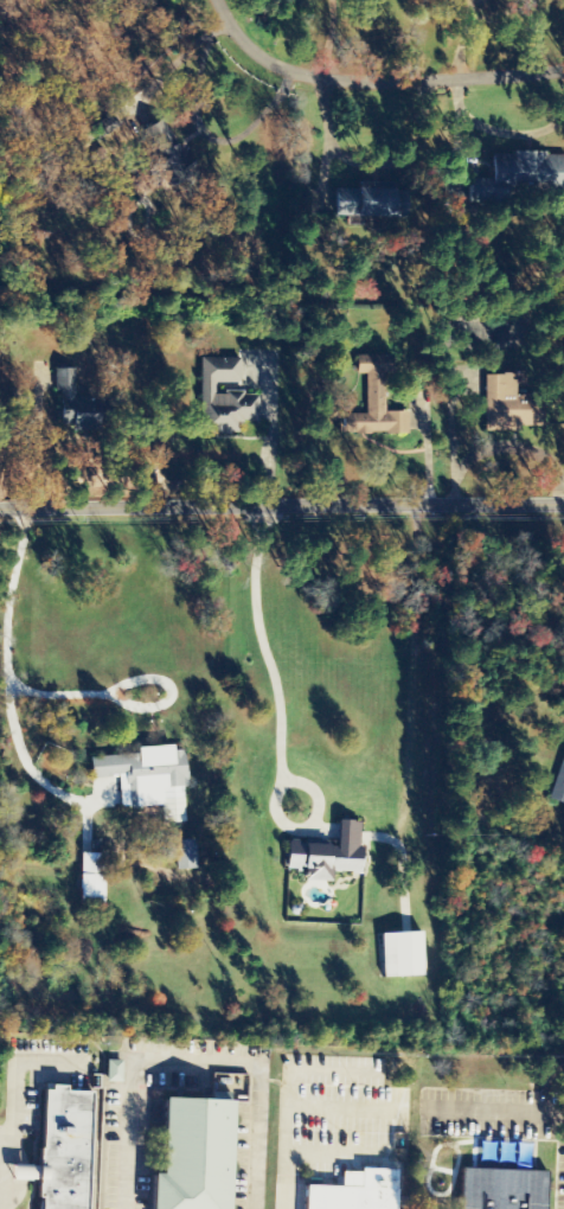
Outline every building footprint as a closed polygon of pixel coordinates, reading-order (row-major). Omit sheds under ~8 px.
[(488,181),(465,181),(465,198),(503,199),(504,187),(560,188),(561,156),(489,154),(488,181)] [(331,217),(388,219),(389,191),(332,189),(331,217)] [(408,434),(408,413),(385,413),(385,375),(393,375),(393,357),(356,357),(356,375),(366,375),(366,415),(340,415),(340,434),(408,434)] [(201,435),(237,435),(237,423),(259,423),(259,393),(214,394),(214,385),(241,384),(241,359),(200,359),(201,435)] [(56,428),(94,429),(94,402),(74,401),(74,371),(55,370),(54,392),(57,393),(56,428)] [(487,432),(516,432),(516,416),(518,416),(517,375),(484,375),(484,406),(487,406),(487,432)] [(87,758),(89,779),(120,777),(121,809),(162,806),(163,824),(185,823),(183,786),(187,786),(184,751),(171,752),(171,746),(134,748),(134,755),(87,758)] [(563,805),(563,750),(550,802),(563,805)] [(333,846),(284,843),(283,871),(302,872),(301,881),(329,882),(330,873),(357,874),(359,823),(334,821),(333,846)] [(175,870),(196,869),(195,840),(174,841),(175,870)] [(101,906),(102,855),(78,854),(78,905),(101,906)] [(420,933),(379,934),(381,979),(422,977),(420,933)] [(94,1089),(89,1208),(40,1208),(40,1200),(43,1200),(43,1196),(39,1196),(39,1178),(31,1178),(31,1179),(13,1178),(13,1162),(32,1163),(32,1164),(39,1164),(40,1146),(43,1146),(45,1081),(52,1081),(52,1083),(68,1083),(66,1088),(76,1089),(76,1086),(79,1086),(79,1089),(94,1089)] [(232,1099),(228,1208),(152,1208),(153,1175),(162,1175),(166,1096),(232,1099)] [(547,1169),(546,1208),(460,1208),(462,1166),(547,1169)] [(397,1186),(396,1208),(305,1208),(307,1183),(397,1186)]
